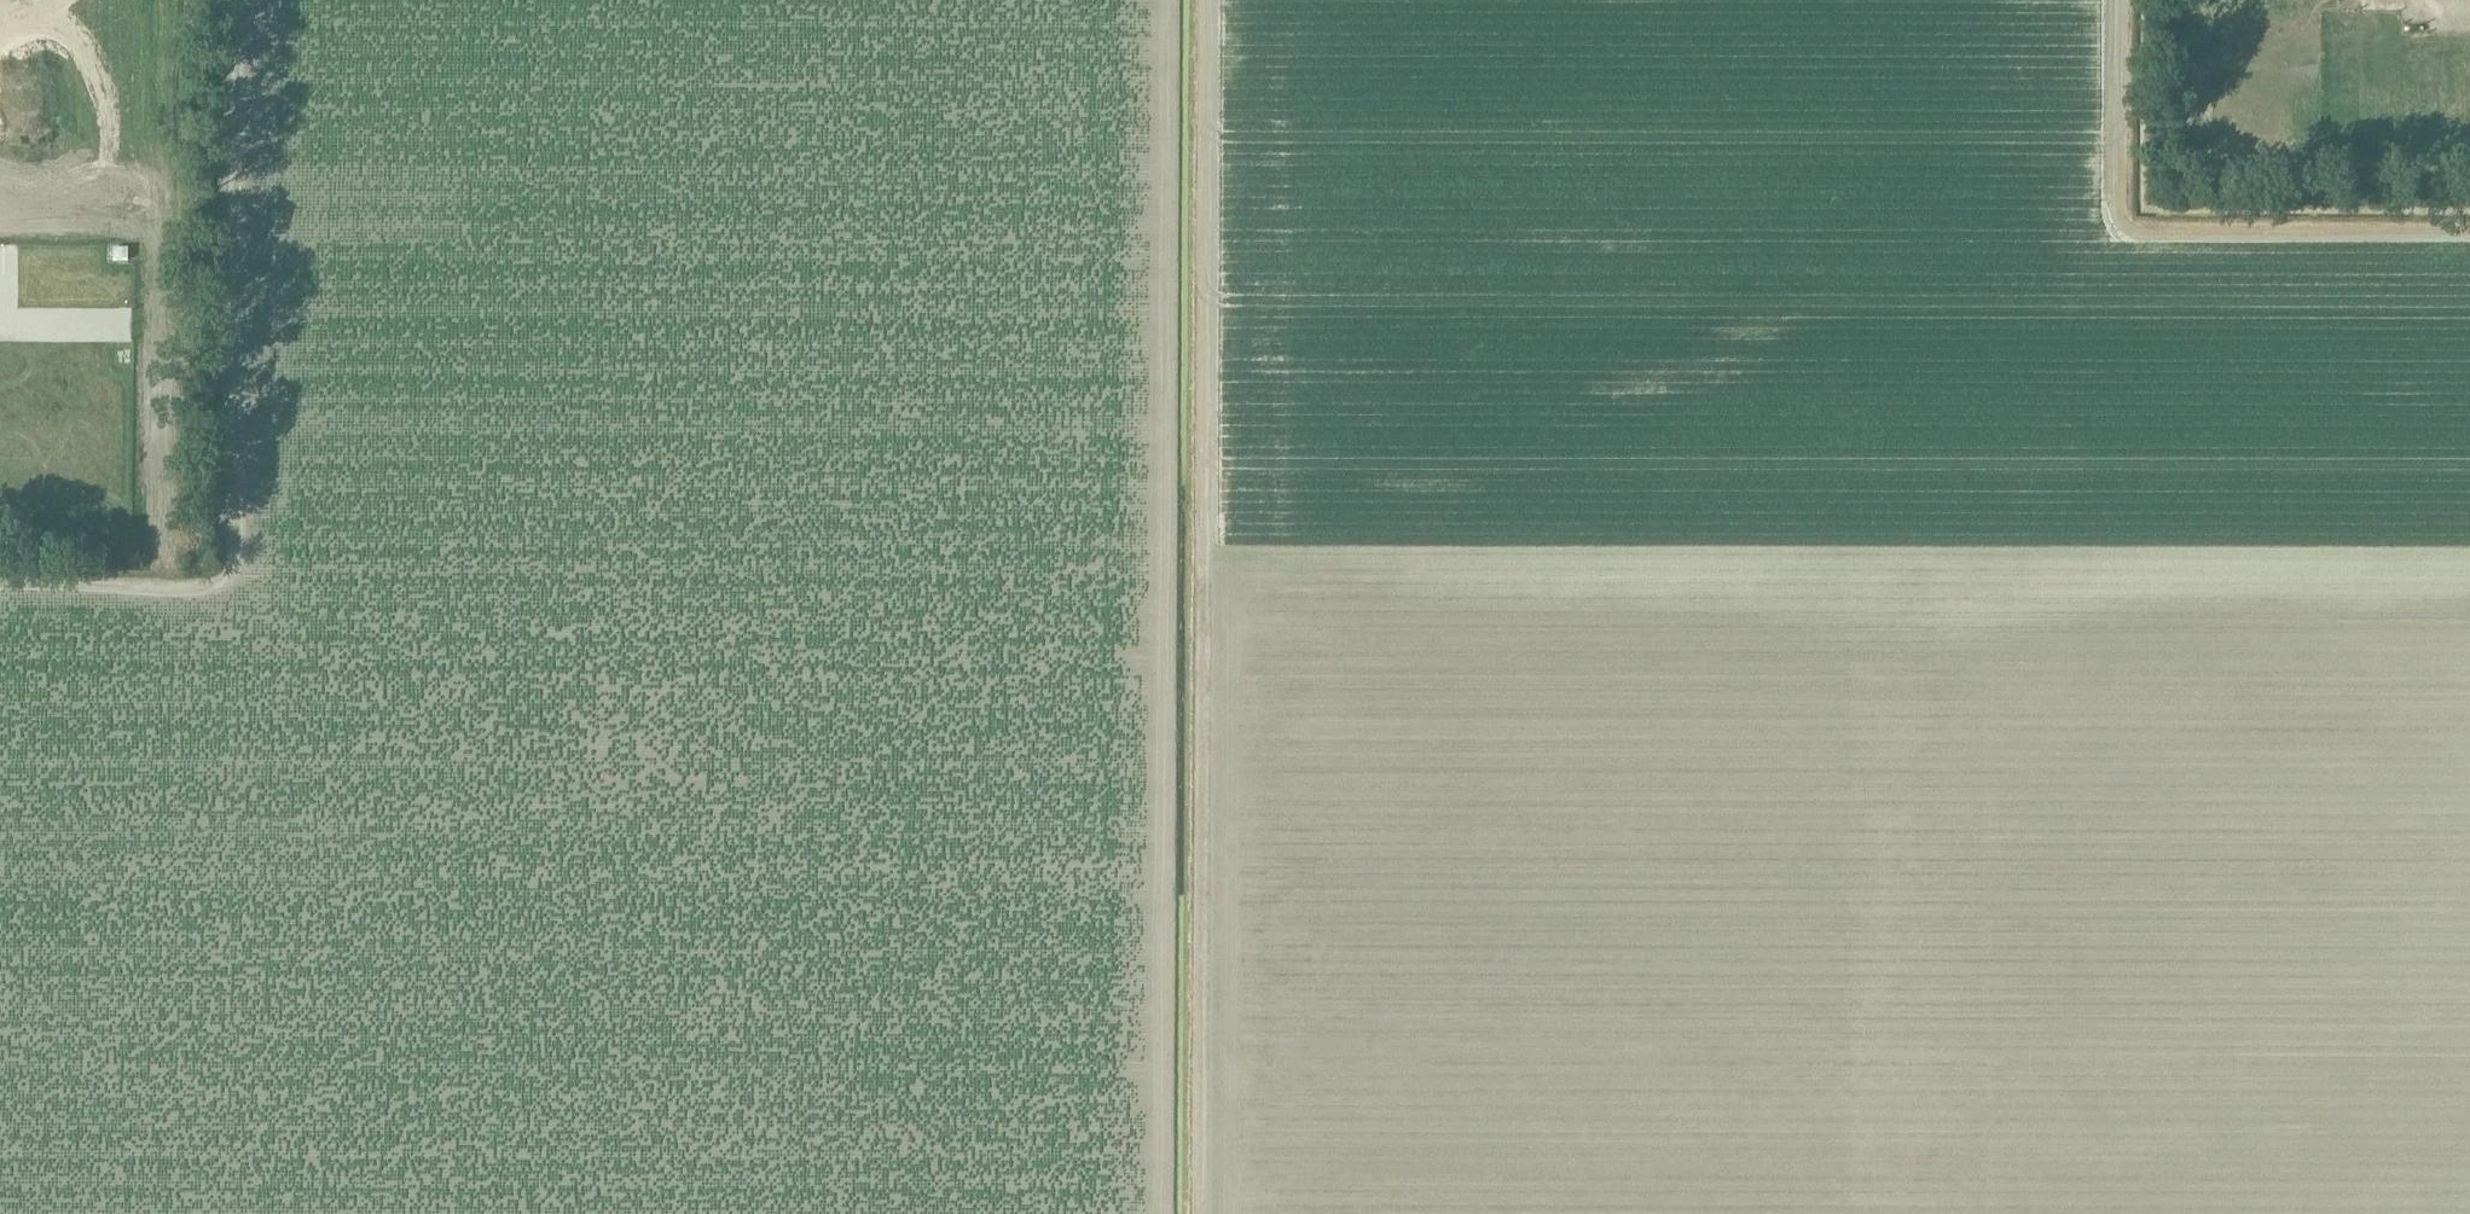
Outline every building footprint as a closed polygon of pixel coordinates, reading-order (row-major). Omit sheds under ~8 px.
[(127,248),(112,248),(112,260),(127,260),(127,248)]
